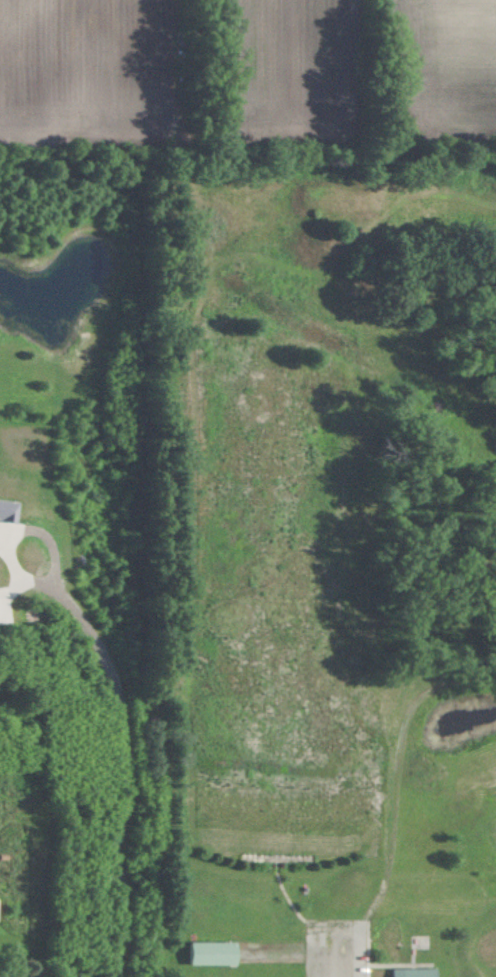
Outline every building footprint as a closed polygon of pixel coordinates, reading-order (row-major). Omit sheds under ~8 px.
[(189,941),(189,963),(234,963),(234,941),(189,941)] [(389,976),(435,976),(435,968),(389,968),(389,976)]
